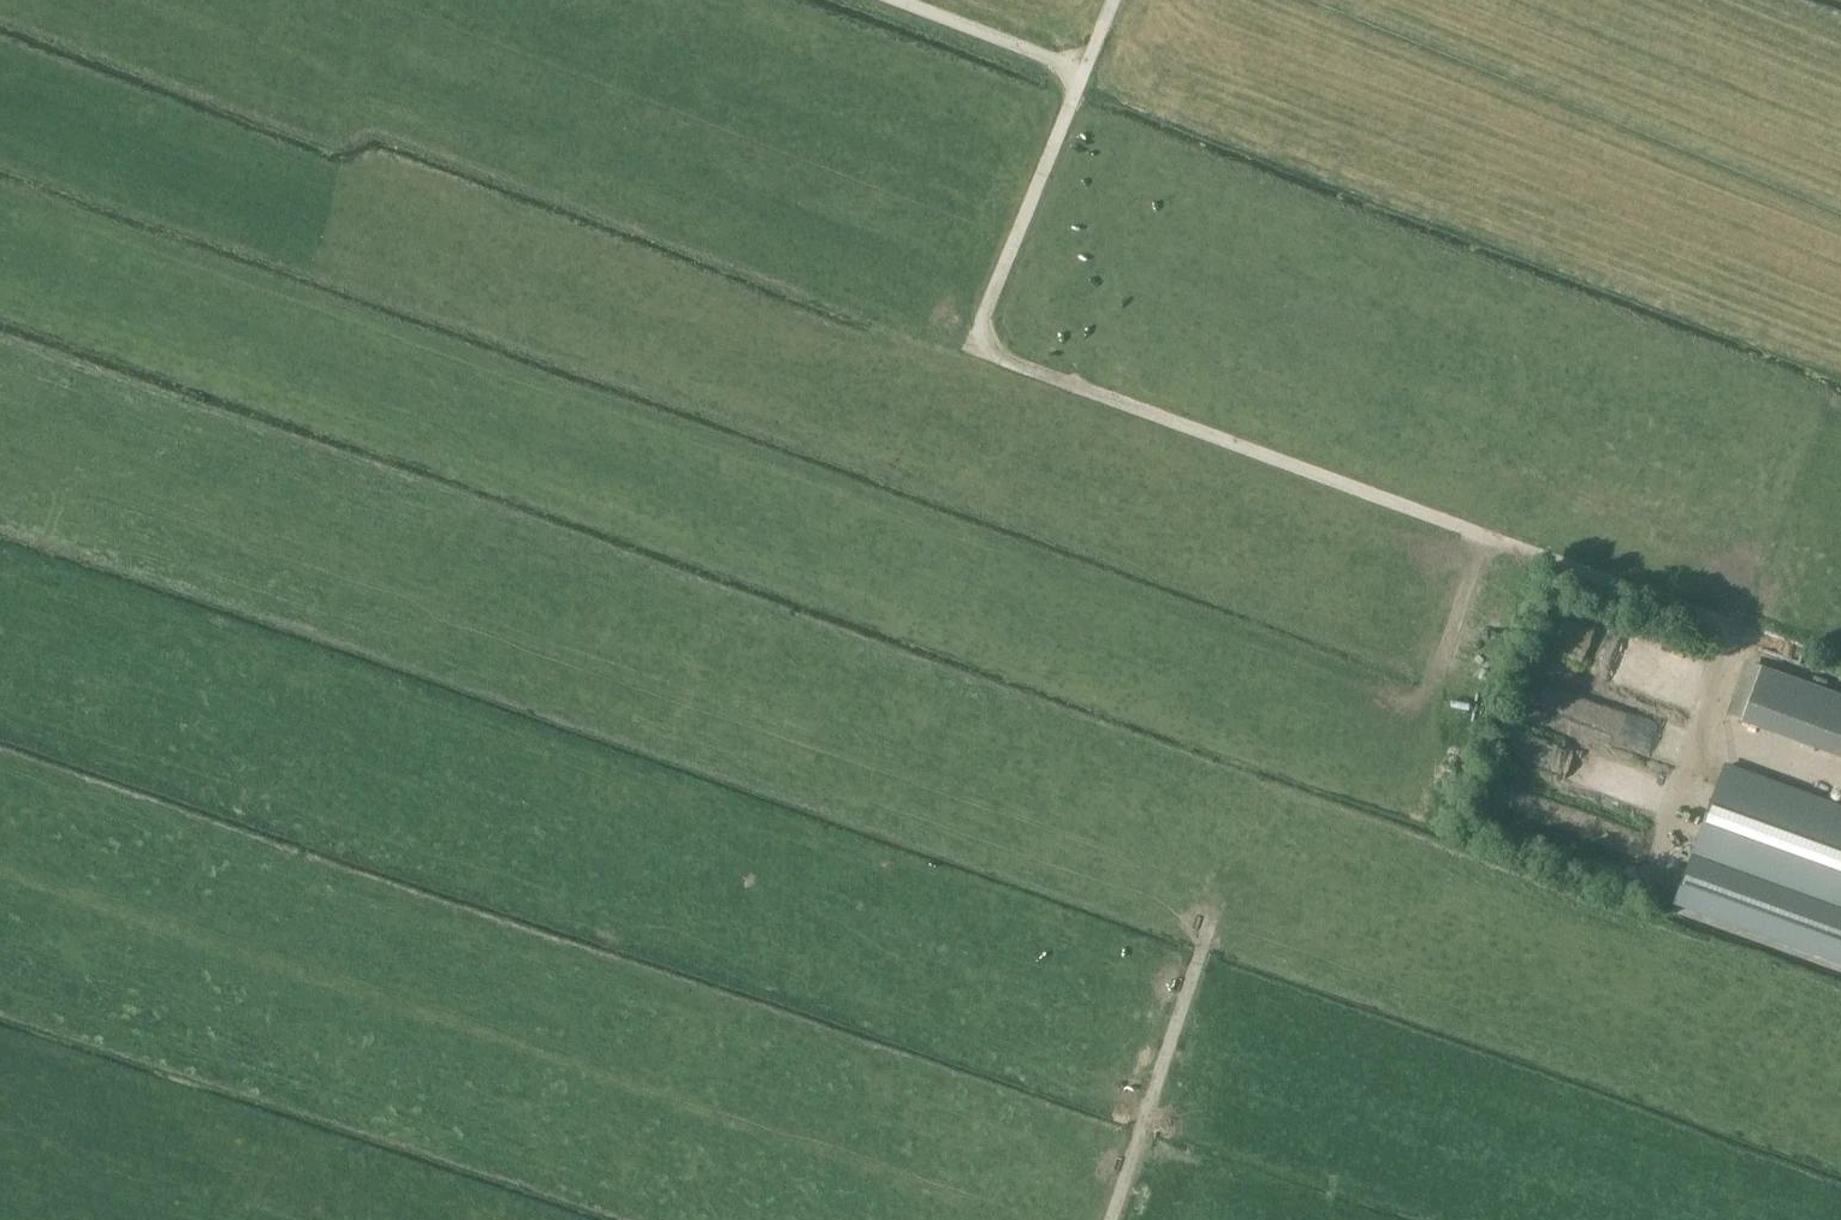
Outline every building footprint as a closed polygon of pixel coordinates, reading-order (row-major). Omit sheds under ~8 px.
[(1832,754),(1840,757),(1840,695),(1761,666),(1741,721),(1832,754)] [(1690,862),(1675,902),(1840,963),(1840,808),(1726,766),(1690,862)]
